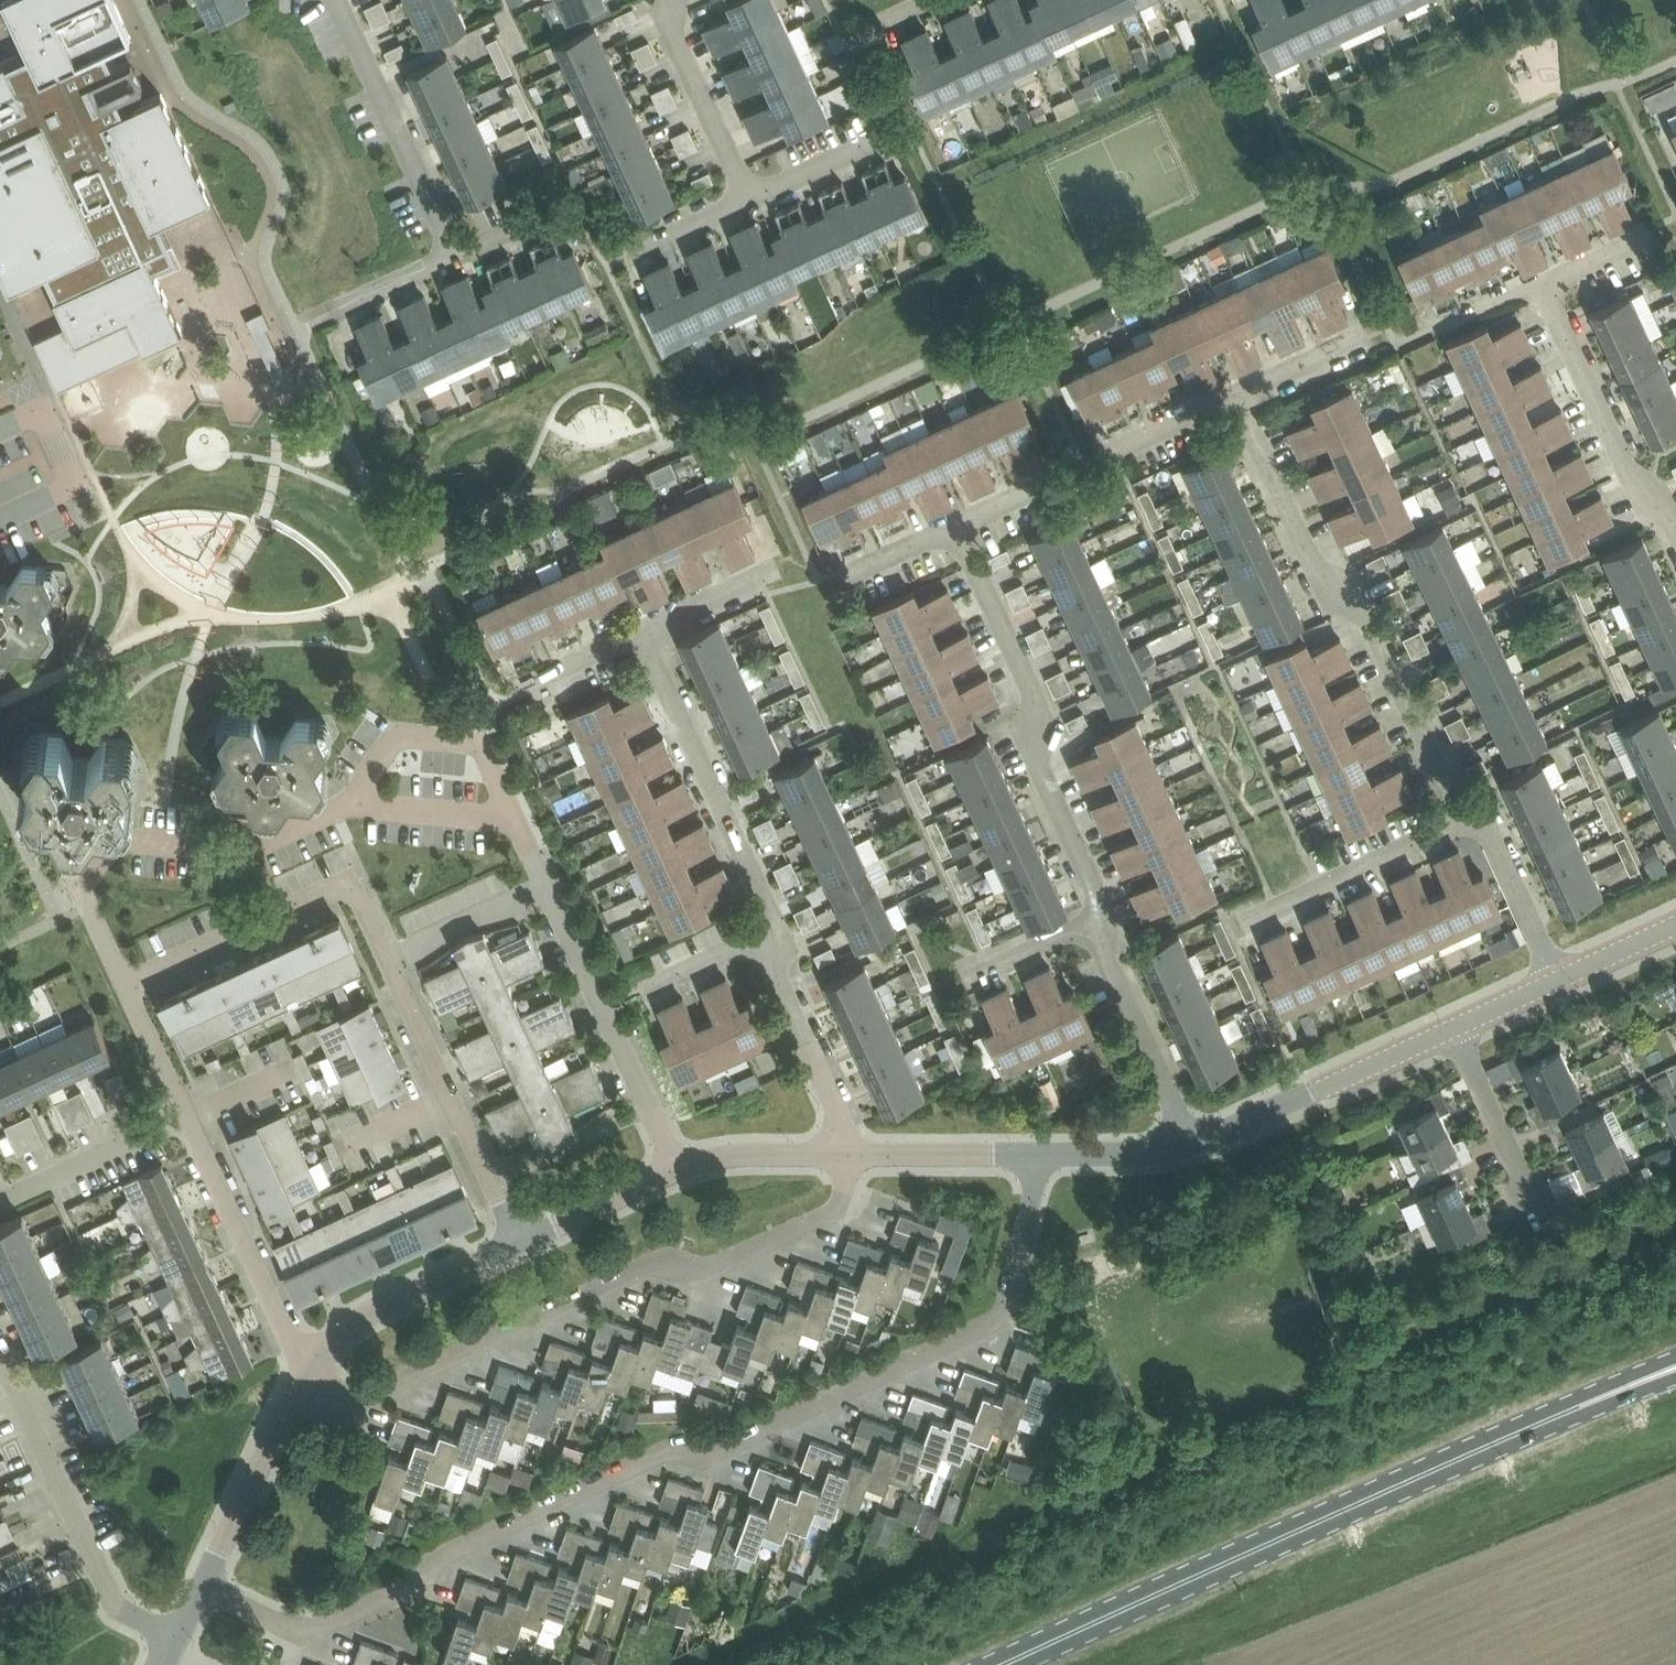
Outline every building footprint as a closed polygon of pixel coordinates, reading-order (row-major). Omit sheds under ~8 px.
[(45,270),(57,295),(55,296),(68,324),(35,339),(58,389),(76,380),(183,330),(154,268),(178,257),(161,221),(211,198),(162,92),(124,110),(118,96),(144,84),(136,68),(132,59),(128,61),(115,67),(106,48),(132,36),(115,0),(4,0),(11,15),(21,36),(29,53),(28,54),(22,57),(7,64),(5,60),(0,63),(0,265),(10,286),(45,270)] [(156,4),(161,16),(176,10),(172,0),(164,0),(156,4)] [(213,20),(252,2),(251,0),(203,0),(213,20)] [(370,16),(387,8),(383,0),(379,0),(366,6),(370,16)] [(459,2),(458,0),(409,0),(418,20),(459,2)] [(568,17),(604,0),(561,0),(568,17)] [(710,37),(780,6),(777,0),(734,0),(729,2),(734,13),(705,27),(710,37)] [(1034,61),(1006,0),(991,0),(1004,28),(994,32),(1012,71),(1034,61)] [(1033,3),(1032,3),(1037,12),(1027,17),(1019,0),(1006,0),(1034,61),(1056,51),(1033,3)] [(1073,31),(1058,0),(1038,0),(1033,3),(1056,51),(1059,50),(1055,40),(1073,31)] [(1094,21),(1084,0),(1058,0),(1073,31),(1094,21)] [(1111,0),(1084,0),(1094,21),(1116,11),(1111,0)] [(1138,1),(1137,0),(1111,0),(1116,11),(1138,1)] [(1295,55),(1270,0),(1256,0),(1266,21),(1255,26),(1273,65),(1295,55)] [(1317,44),(1299,5),(1289,10),(1285,0),(1270,0),(1295,55),(1317,44)] [(1339,34),(1323,0),(1309,0),(1309,1),(1299,5),(1317,44),(1339,34)] [(1350,0),(1323,0),(1339,34),(1361,24),(1350,0)] [(1383,14),(1377,0),(1350,0),(1361,24),(1383,14)] [(1405,4),(1404,0),(1377,0),(1383,14),(1405,4)] [(459,2),(418,20),(428,42),(448,33),(469,23),(459,2)] [(1459,10),(1465,22),(1466,24),(1482,17),(1481,15),(1475,2),(1459,10)] [(634,6),(617,14),(621,24),(638,16),(634,6)] [(789,28),(780,6),(710,37),(716,50),(745,36),(750,46),(789,28)] [(991,81),(1012,71),(994,32),(984,37),(971,7),(959,13),(991,81)] [(392,18),(387,8),(370,16),(375,26),(392,18)] [(969,91),(991,81),(959,13),(947,18),(961,48),(950,52),(969,91)] [(790,26),(810,67),(820,62),(800,21),(790,26)] [(567,63),(606,45),(596,24),(557,42),(567,63)] [(947,102),(969,91),(950,52),(941,57),(927,27),(915,33),(947,102)] [(725,70),(730,81),(799,50),(789,28),(750,46),(754,56),(725,70)] [(839,31),(838,31),(828,36),(835,50),(845,45),(846,45),(839,31)] [(925,112),(945,102),(947,102),(915,33),(904,38),(918,68),(907,73),(925,112)] [(1157,42),(1167,65),(1182,58),(1172,35),(1157,42)] [(495,57),(505,52),(498,36),(487,41),(495,57)] [(632,48),(637,57),(654,50),(649,40),(632,48)] [(386,50),(390,59),(407,51),(403,42),(386,50)] [(1131,47),(1142,69),(1150,65),(1152,64),(1141,42),(1131,47)] [(606,45),(567,63),(577,85),(616,67),(606,45)] [(1375,61),(1368,46),(1356,52),(1363,67),(1375,61)] [(658,59),(654,50),(637,57),(641,67),(658,59)] [(809,72),(799,50),(730,81),(736,93),(765,80),(770,89),(809,72)] [(408,71),(418,93),(458,74),(448,52),(428,62),(408,71)] [(505,52),(495,57),(503,75),(514,70),(505,52)] [(1097,85),(1111,79),(1105,66),(1091,72),(1097,85)] [(616,67),(577,85),(587,107),(626,89),(616,67)] [(745,113),(751,127),(820,96),(809,72),(770,89),(774,99),(745,113)] [(1080,105),(1102,95),(1097,85),(1091,72),(1082,76),(1085,84),(1073,89),(1080,105)] [(458,74),(418,93),(429,115),(468,96),(458,74)] [(515,101),(526,96),(518,79),(507,84),(515,101)] [(1660,88),(1668,104),(1675,100),(1675,82),(1675,81),(1660,88)] [(533,92),(540,89),(537,82),(530,85),(533,92)] [(652,91),(657,101),(674,93),(669,83),(652,91)] [(626,89),(587,107),(597,129),(636,111),(626,89)] [(678,103),(674,93),(657,101),(661,111),(678,103)] [(468,96),(429,115),(439,136),(478,118),(468,96)] [(526,96),(515,101),(523,119),(534,114),(526,96)] [(820,96),(751,127),(756,137),(785,123),(790,134),(829,116),(820,96)] [(1060,100),(1053,103),(1059,116),(1067,113),(1060,100)] [(1042,103),(1031,108),(1037,122),(1048,117),(1042,103)] [(1034,123),(1027,106),(1014,112),(1021,129),(1034,123)] [(607,151),(646,133),(636,111),(597,129),(607,151)] [(449,158),(488,140),(478,118),(439,136),(449,158)] [(528,127),(532,136),(535,141),(544,136),(538,122),(528,127)] [(672,135),(677,145),(694,137),(689,127),(672,135)] [(646,133),(607,151),(617,172),(656,154),(646,133)] [(544,136),(535,141),(522,147),(523,150),(536,144),(544,161),(554,156),(544,136)] [(699,146),(694,137),(677,145),(681,154),(699,146)] [(449,158),(459,180),(498,162),(488,140),(449,158)] [(985,150),(992,147),(989,140),(982,143),(985,150)] [(1496,149),(1496,150),(1501,160),(1511,155),(1507,145),(1506,144),(1496,149)] [(1613,147),(1592,156),(1624,225),(1635,219),(1621,190),(1632,185),(1614,146),(1613,147)] [(656,154),(617,172),(627,194),(666,176),(656,154)] [(1570,166),(1588,205),(1598,201),(1611,230),(1624,225),(1592,156),(1570,166)] [(875,165),(903,224),(924,214),(906,175),(895,180),(886,160),(875,165)] [(459,180),(469,202),(508,184),(498,162),(459,180)] [(567,169),(573,181),(583,177),(577,165),(567,169)] [(881,234),(903,224),(875,165),(863,171),(872,191),(863,195),(881,234)] [(1578,210),(1588,205),(1570,166),(1548,176),(1580,245),(1592,239),(1578,210)] [(710,170),(693,178),(697,188),(714,180),(710,170)] [(666,176),(627,194),(637,216),(676,198),(666,176)] [(1568,250),(1580,245),(1548,176),(1527,186),(1545,225),(1555,221),(1568,250)] [(860,244),(881,234),(863,195),(852,200),(843,180),(832,185),(860,244)] [(839,254),(860,244),(832,185),(820,191),(829,211),(820,215),(839,254)] [(1505,196),(1537,265),(1549,259),(1535,230),(1545,225),(1527,186),(1505,196)] [(1421,188),(1407,194),(1412,206),(1427,200),(1421,188)] [(1525,270),(1537,265),(1505,196),(1483,206),(1488,217),(1505,255),(1507,255),(1503,245),(1511,241),(1525,270)] [(839,254),(820,215),(809,220),(800,200),(790,205),(818,264),(839,254)] [(1593,234),(1607,228),(1597,203),(1582,210),(1593,234)] [(796,274),(818,264),(790,205),(776,211),(786,231),(778,234),(796,274)] [(1294,229),(1307,223),(1300,209),(1287,215),(1294,229)] [(1496,260),(1505,255),(1488,217),(1466,227),(1493,285),(1505,280),(1496,260)] [(800,282),(796,274),(778,234),(775,236),(779,245),(770,250),(756,220),(746,225),(778,292),(800,282)] [(756,303),(778,292),(746,225),(733,231),(746,260),(738,264),(756,303)] [(1267,234),(1264,227),(1254,232),(1257,239),(1267,234)] [(1482,290),(1493,285),(1466,227),(1444,237),(1462,276),(1473,271),(1482,290)] [(544,239),(571,297),(592,287),(574,248),(564,253),(555,234),(544,239)] [(1444,237),(1422,247),(1450,305),(1462,300),(1453,280),(1462,276),(1444,237)] [(550,307),(571,297),(544,239),(531,245),(540,264),(532,268),(550,307)] [(734,313),(756,303),(738,264),(727,270),(713,240),(702,245),(734,313)] [(1284,265),(1302,304),(1311,299),(1325,329),(1337,323),(1305,255),(1299,243),(1277,253),(1284,265)] [(1328,244),(1305,255),(1337,323),(1349,318),(1335,288),(1346,283),(1328,244)] [(712,324),(734,313),(702,245),(690,251),(703,280),(693,285),(712,324)] [(1221,247),(1211,252),(1216,262),(1226,257),(1221,247)] [(1439,311),(1450,305),(1422,247),(1401,257),(1419,296),(1430,291),(1439,311)] [(529,317),(550,307),(532,268),(521,273),(511,254),(501,258),(529,317)] [(497,284),(487,289),(511,337),(512,336),(507,327),(529,317),(501,258),(488,265),(497,284)] [(690,334),(712,324),(693,285),(684,290),(670,260),(657,266),(690,334)] [(1658,269),(1663,279),(1675,273),(1675,272),(1672,262),(1658,269)] [(1284,265),(1262,275),(1294,343),(1305,338),(1292,308),(1302,304),(1284,265)] [(667,344),(690,334),(657,266),(646,271),(660,300),(649,305),(667,344)] [(1179,266),(1158,276),(1166,293),(1187,284),(1179,266)] [(896,270),(886,274),(889,280),(898,276),(896,270)] [(456,279),(489,347),(511,337),(487,289),(486,289),(490,299),(482,303),(468,274),(456,279)] [(1240,285),(1258,324),(1268,319),(1282,349),(1294,343),(1262,275),(1240,285)] [(458,314),(449,318),(467,357),(489,347),(456,279),(445,284),(458,314)] [(876,281),(865,286),(870,297),(881,292),(876,281)] [(1249,328),(1258,324),(1240,285),(1219,295),(1250,363),(1262,358),(1249,328)] [(1634,294),(1652,333),(1662,329),(1644,289),(1634,294)] [(1602,333),(1641,315),(1631,292),(1592,310),(1602,333)] [(425,294),(413,299),(445,367),(467,357),(449,318),(439,323),(425,294)] [(1197,305),(1215,344),(1225,339),(1239,369),(1250,363),(1219,295),(1197,305)] [(424,377),(445,367),(413,299),(402,304),(415,334),(406,338),(424,377)] [(840,316),(846,314),(849,312),(848,311),(843,301),(834,305),(840,316)] [(1197,305),(1176,315),(1207,383),(1219,378),(1205,348),(1215,344),(1197,305)] [(258,309),(246,315),(253,332),(266,326),(258,309)] [(402,387),(424,377),(406,338),(395,343),(382,314),(370,319),(402,387)] [(1153,326),(1171,364),(1182,359),(1196,389),(1207,383),(1176,315),(1153,326)] [(1641,315),(1602,333),(1612,354),(1651,336),(1641,315)] [(1097,317),(1084,323),(1088,331),(1101,325),(1097,317)] [(379,398),(399,388),(402,387),(370,319),(358,324),(372,354),(361,359),(379,398)] [(584,331),(590,342),(593,348),(618,336),(614,329),(611,331),(606,321),(584,331)] [(1449,342),(1459,364),(1527,332),(1522,321),(1493,335),(1488,324),(1449,342)] [(1176,374),(1171,364),(1153,326),(1157,335),(1136,345),(1163,404),(1175,398),(1166,378),(1176,374)] [(739,329),(729,334),(737,351),(747,347),(739,329)] [(1527,332),(1459,364),(1469,386),(1508,368),(1504,358),(1533,344),(1527,332)] [(1651,336),(1612,354),(1622,376),(1661,358),(1651,336)] [(1152,409),(1163,404),(1136,345),(1114,355),(1132,394),(1143,389),(1152,409)] [(571,360),(565,346),(551,353),(557,367),(571,360)] [(984,364),(988,374),(1007,365),(1002,355),(984,364)] [(1092,365),(1120,424),(1132,418),(1123,398),(1132,394),(1114,355),(1092,365)] [(1395,374),(1404,370),(1397,357),(1389,361),(1395,374)] [(1661,358),(1622,376),(1632,398),(1671,380),(1661,358)] [(733,371),(728,360),(719,364),(724,375),(733,371)] [(955,368),(964,388),(982,380),(973,360),(955,368)] [(1508,368),(1469,386),(1479,408),(1547,376),(1542,364),(1513,378),(1508,368)] [(1109,429),(1120,424),(1092,365),(1071,375),(1089,414),(1100,409),(1109,429)] [(280,391),(292,386),(285,369),(272,374),(280,391)] [(1547,376),(1479,408),(1489,429),(1528,411),(1524,401),(1553,388),(1547,376)] [(1407,377),(1398,381),(1403,391),(1412,386),(1408,377),(1407,377)] [(993,390),(997,398),(1028,466),(1039,462),(1026,432),(1036,427),(1018,388),(1017,388),(1014,380),(993,390)] [(1632,398),(1642,419),(1675,404),(1675,390),(1671,380),(1632,398)] [(499,391),(494,381),(483,387),(488,397),(499,391)] [(483,398),(478,386),(469,390),(475,403),(483,398)] [(1295,441),(1363,409),(1353,387),(1314,405),(1319,415),(1290,429),(1295,441)] [(1016,472),(1028,466),(997,398),(975,408),(993,447),(1002,443),(1016,472)] [(886,409),(882,402),(870,407),(874,414),(886,409)] [(422,409),(422,410),(429,423),(441,417),(434,403),(422,409)] [(1642,419),(1653,442),(1675,431),(1675,404),(1642,419)] [(1528,411),(1489,429),(1499,451),(1568,419),(1562,407),(1533,421),(1528,411)] [(953,418),(984,487),(996,481),(982,452),(993,447),(975,408),(953,418)] [(1334,449),(1373,431),(1363,409),(1295,441),(1300,452),(1330,439),(1334,449)] [(869,411),(856,417),(860,427),(873,421),(869,411)] [(972,492),(984,487),(953,418),(931,429),(949,468),(959,463),(972,492)] [(1509,472),(1548,455),(1543,444),(1573,431),(1568,419),(1499,451),(1509,472)] [(1315,484),(1383,452),(1395,446),(1385,425),(1373,431),(1334,449),(1339,458),(1310,472),(1315,484)] [(831,446),(823,429),(812,434),(820,451),(831,446)] [(939,472),(949,468),(931,429),(909,439),(941,507),(953,501),(939,472)] [(929,512),(941,507),(909,439),(886,449),(891,458),(909,497),(911,497),(907,487),(916,483),(929,512)] [(782,465),(790,461),(784,447),(775,452),(782,465)] [(1195,487),(1233,469),(1223,447),(1184,465),(1195,487)] [(1519,494),(1588,463),(1582,451),(1553,464),(1548,455),(1509,472),(1519,494)] [(1354,492),(1393,474),(1383,452),(1315,484),(1320,496),(1350,482),(1354,492)] [(683,457),(674,460),(677,469),(686,466),(683,457)] [(900,502),(909,497),(891,458),(870,469),(897,527),(910,521),(900,502)] [(1588,463),(1519,494),(1530,516),(1568,498),(1564,488),(1593,474),(1588,463)] [(886,532),(897,527),(870,469),(849,478),(867,517),(877,513),(886,532)] [(1195,487),(1205,508),(1244,490),(1233,469),(1195,487)] [(1335,527),(1403,495),(1393,474),(1354,492),(1359,502),(1330,515),(1335,527)] [(849,478),(827,488),(854,547),(866,541),(857,522),(867,517),(849,478)] [(1111,479),(1097,486),(1102,496),(1116,490),(1111,479)] [(735,480),(712,490),(744,558),(756,553),(742,524),(753,519),(735,480)] [(1453,483),(1437,491),(1445,507),(1461,499),(1453,483)] [(827,488),(825,489),(805,499),(823,538),(834,533),(843,552),(854,547),(827,488)] [(1139,493),(1148,513),(1158,508),(1149,488),(1139,493)] [(691,500),(709,539),(719,534),(732,564),(744,558),(712,490),(691,500)] [(1205,508),(1215,530),(1254,512),(1244,490),(1205,508)] [(1568,498),(1530,516),(1540,538),(1608,506),(1602,494),(1573,507),(1568,498)] [(1403,495),(1335,527),(1341,539),(1370,525),(1375,536),(1414,518),(1403,495)] [(691,500),(669,510),(701,578),(713,573),(699,544),(709,539),(691,500)] [(1608,506),(1540,538),(1550,559),(1589,541),(1584,530),(1613,517),(1608,506)] [(1165,523),(1158,508),(1148,513),(1155,527),(1165,523)] [(701,578),(669,510),(648,520),(666,559),(676,554),(689,584),(701,578)] [(1215,530),(1225,552),(1264,534),(1254,512),(1215,530)] [(1043,557),(1082,539),(1072,517),(1033,535),(1043,557)] [(666,559),(648,520),(626,530),(658,598),(669,593),(656,564),(666,559)] [(1454,544),(1444,523),(1405,541),(1415,563),(1454,544)] [(658,598),(626,530),(605,540),(609,550),(626,589),(627,589),(623,579),(632,575),(646,604),(658,598)] [(1158,536),(1166,554),(1177,549),(1169,532),(1158,536)] [(1225,552),(1235,574),(1274,556),(1264,534),(1225,552)] [(1643,536),(1604,554),(1614,576),(1653,558),(1643,536)] [(1082,539),(1043,557),(1053,579),(1092,561),(1082,539)] [(1454,544),(1415,563),(1426,585),(1464,566),(1454,544)] [(1008,547),(991,555),(995,565),(1012,557),(1008,547)] [(1184,566),(1177,549),(1166,554),(1174,571),(1184,566)] [(626,589),(609,550),(588,560),(615,618),(626,613),(617,593),(626,589)] [(1384,552),(1367,560),(1372,570),(1389,562),(1384,552)] [(1284,578),(1274,556),(1235,574),(1218,582),(1227,602),(1245,594),(1245,596),(1284,578)] [(1653,558),(1614,576),(1624,597),(1663,579),(1653,558)] [(615,618),(588,560),(566,570),(584,609),(593,604),(602,624),(615,618)] [(1092,561),(1053,579),(1063,601),(1102,583),(1092,561)] [(1546,574),(1556,569),(1553,562),(1543,567),(1546,574)] [(2,656),(7,656),(19,639),(40,641),(53,622),(44,603),(56,586),(47,565),(24,564),(10,584),(0,583),(0,656),(2,656)] [(1464,566),(1426,585),(1436,606),(1475,588),(1464,566)] [(584,609),(566,570),(544,580),(571,639),(583,633),(573,613),(584,609)] [(1578,594),(1589,589),(1581,572),(1570,577),(1578,594)] [(1186,597),(1197,592),(1189,575),(1179,580),(1186,597)] [(1245,596),(1255,617),(1294,599),(1284,578),(1245,596)] [(1634,619),(1673,601),(1663,579),(1624,597),(1634,619)] [(544,580),(522,590),(540,629),(550,624),(559,644),(571,639),(544,580)] [(1011,599),(1028,591),(1024,581),(1007,589),(1011,599)] [(1102,583),(1063,601),(1073,622),(1112,604),(1102,583)] [(1384,594),(1388,603),(1405,595),(1401,586),(1384,594)] [(886,630),(954,598),(949,587),(919,601),(914,590),(876,608),(886,630)] [(1475,588),(1436,606),(1447,628),(1485,609),(1475,588)] [(1586,611),(1587,611),(1597,606),(1589,589),(1578,594),(1586,611)] [(530,633),(540,629),(522,590),(500,600),(527,659),(539,653),(530,633)] [(1033,600),(1028,591),(1011,599),(1016,608),(1033,600)] [(1205,609),(1197,592),(1186,597),(1194,614),(1205,609)] [(1410,605),(1405,595),(1388,603),(1393,613),(1410,605)] [(896,652),(935,634),(930,624),(960,611),(954,598),(886,630),(896,652)] [(1304,621),(1294,599),(1255,617),(1265,639),(1304,621)] [(516,664),(527,659),(500,600),(478,610),(496,649),(507,644),(516,664)] [(1634,619),(1645,640),(1675,626),(1675,607),(1673,601),(1634,619)] [(761,608),(769,624),(779,620),(771,603),(761,608)] [(1112,604),(1073,622),(1083,644),(1122,626),(1112,604)] [(1457,649),(1496,631),(1485,609),(1447,628),(1457,649)] [(1598,637),(1608,632),(1601,615),(1591,620),(1598,637)] [(1199,623),(1207,640),(1217,635),(1209,618),(1199,623)] [(730,641),(721,620),(720,619),(681,637),(691,659),(730,641)] [(779,620),(769,624),(776,641),(786,636),(779,620)] [(1027,632),(1031,642),(1048,634),(1044,624),(1027,632)] [(1122,626),(1083,644),(1093,666),(1132,648),(1122,626)] [(1675,652),(1675,626),(1645,640),(1655,662),(1675,652)] [(1404,637),(1409,646),(1426,638),(1421,629),(1404,637)] [(906,674),(974,642),(969,630),(939,644),(935,634),(896,652),(906,674)] [(1496,631),(1457,649),(1468,671),(1506,652),(1496,631)] [(1606,654),(1615,649),(1617,649),(1608,632),(1598,637),(1606,654)] [(1053,644),(1048,634),(1031,642),(1036,652),(1053,644)] [(1225,652),(1217,635),(1207,640),(1215,657),(1225,652)] [(1278,679),(1346,648),(1341,637),(1312,650),(1307,639),(1268,657),(1278,679)] [(1430,648),(1426,638),(1409,646),(1414,656),(1430,648)] [(730,641),(691,659),(701,681),(740,663),(730,641)] [(1103,688),(1143,670),(1142,669),(1158,661),(1148,641),(1132,648),(1093,666),(1103,688)] [(916,696),(955,678),(950,668),(980,654),(974,642),(906,674),(916,696)] [(781,651),(789,667),(799,663),(791,646),(781,651)] [(1278,679),(1288,701),(1327,683),(1323,674),(1352,660),(1346,648),(1278,679)] [(1506,652),(1468,671),(1478,693),(1517,674),(1506,652)] [(1654,702),(1654,703),(1670,695),(1675,692),(1675,652),(1655,662),(1665,686),(1649,693),(1654,702)] [(1618,680),(1629,676),(1621,658),(1610,663),(1618,680)] [(701,681),(712,703),(751,685),(740,663),(701,681)] [(806,679),(799,663),(789,667),(797,684),(806,679)] [(1047,676),(1051,685),(1068,677),(1064,668),(1047,676)] [(1103,688),(1114,710),(1153,691),(1143,670),(1103,688)] [(1425,680),(1430,689),(1447,681),(1442,671),(1425,680)] [(955,678),(916,696),(926,717),(995,686),(989,674),(959,687),(955,678)] [(1527,695),(1517,674),(1478,693),(1488,714),(1527,695)] [(1626,697),(1627,697),(1637,693),(1629,676),(1618,680),(1626,697)] [(1073,687),(1068,677),(1051,685),(1056,695),(1073,687)] [(1288,701),(1298,723),(1366,691),(1361,680),(1332,693),(1327,683),(1288,701)] [(1430,689),(1434,698),(1434,699),(1451,690),(1447,681),(1430,689)] [(712,703),(722,725),(761,707),(751,685),(712,703)] [(995,686),(926,717),(936,739),(975,721),(970,711),(1000,697),(995,686)] [(801,694),(809,710),(819,706),(811,689),(801,694)] [(615,705),(610,694),(571,712),(581,734),(649,702),(644,691),(615,705)] [(1298,723),(1308,745),(1347,727),(1343,717),(1372,703),(1366,691),(1298,723)] [(1538,717),(1527,695),(1488,714),(1499,736),(1538,717)] [(1242,704),(1248,718),(1259,712),(1253,699),(1242,704)] [(591,756),(630,738),(626,728),(655,715),(649,702),(581,734),(591,756)] [(826,722),(819,706),(809,710),(816,727),(826,722)] [(732,747),(771,729),(761,707),(722,725),(732,747)] [(1621,725),(1631,747),(1670,729),(1660,707),(1621,725)] [(267,736),(257,713),(234,711),(221,729),(230,748),(218,766),(228,786),(249,788),(258,807),(280,809),(292,792),(313,794),(326,775),(317,756),(330,739),(320,718),(298,716),(283,738),(267,736)] [(1067,719),(1072,729),(1089,721),(1084,711),(1067,719)] [(1615,713),(1607,717),(1613,729),(1621,725),(1615,713)] [(1446,722),(1451,732),(1468,724),(1463,714),(1446,722)] [(1548,739),(1538,717),(1499,736),(1509,757),(1548,739)] [(1078,772),(1147,740),(1137,718),(1098,736),(1103,747),(1073,761),(1078,772)] [(1308,745),(1318,766),(1387,735),(1381,723),(1352,737),(1347,727),(1308,745)] [(1472,733),(1468,724),(1451,732),(1455,741),(1472,733)] [(771,729),(732,747),(742,769),(781,750),(771,729)] [(1641,769),(1675,753),(1675,742),(1670,729),(1631,747),(1641,769)] [(75,755),(65,734),(41,731),(29,749),(38,768),(25,785),(35,806),(56,808),(65,827),(87,829),(100,812),(121,814),(134,795),(125,776),(137,759),(128,738),(105,736),(90,757),(75,755)] [(601,777),(670,746),(664,734),(635,748),(630,738),(591,756),(601,777)] [(949,753),(949,754),(959,775),(998,757),(988,735),(949,753)] [(1392,746),(1387,735),(1318,766),(1328,788),(1367,770),(1363,760),(1392,746)] [(1114,771),(1118,780),(1157,762),(1147,740),(1078,772),(1084,784),(1114,771)] [(601,777),(611,799),(650,781),(646,772),(675,758),(670,746),(601,777)] [(1582,770),(1593,765),(1585,749),(1575,754),(1582,770)] [(777,772),(787,793),(826,775),(816,753),(777,772)] [(1651,791),(1675,779),(1675,753),(1641,769),(1651,791)] [(998,757),(959,775),(969,797),(1008,779),(998,757)] [(1471,775),(1488,767),(1484,757),(1467,766),(1471,775)] [(1514,801),(1553,783),(1543,761),(1504,779),(1514,801)] [(1093,804),(1099,815),(1167,784),(1157,762),(1118,780),(1123,790),(1093,804)] [(1593,765),(1582,770),(1591,788),(1601,784),(1593,765)] [(1328,788),(1338,808),(1339,810),(1407,778),(1401,766),(1372,780),(1367,770),(1328,788)] [(787,793),(797,815),(836,797),(826,775),(787,793)] [(914,796),(925,791),(917,775),(907,780),(914,796)] [(897,777),(878,785),(885,801),(903,792),(904,792),(897,777)] [(611,799),(621,821),(690,789),(684,778),(655,791),(650,781),(611,799)] [(1412,790),(1407,778),(1339,810),(1349,832),(1388,814),(1383,803),(1412,790)] [(1008,779),(969,797),(979,819),(1018,800),(1008,779)] [(1651,791),(1661,812),(1675,805),(1675,779),(1651,791)] [(556,781),(547,785),(553,797),(562,794),(556,781)] [(756,782),(739,790),(744,799),(761,792),(756,782)] [(1514,801),(1524,823),(1563,805),(1553,783),(1514,801)] [(1134,814),(1138,824),(1177,806),(1167,784),(1099,815),(1104,827),(1134,814)] [(695,801),(690,789),(621,821),(632,843),(670,825),(666,815),(695,801)] [(925,791),(914,796),(923,814),(933,809),(925,791)] [(1606,792),(1595,797),(1603,813),(1613,808),(1606,792)] [(846,819),(836,797),(797,815),(807,837),(846,819)] [(1018,800),(979,819),(989,840),(1028,822),(1018,800)] [(1573,827),(1563,805),(1524,823),(1534,845),(1573,827)] [(1661,812),(1671,834),(1675,831),(1675,805),(1661,812)] [(1187,827),(1177,806),(1138,824),(1143,833),(1113,847),(1119,859),(1187,827)] [(1613,808),(1603,813),(1611,831),(1621,826),(1613,808)] [(755,823),(759,833),(776,825),(772,816),(755,823)] [(934,839),(945,834),(937,818),(927,823),(934,839)] [(856,840),(846,819),(807,837),(817,859),(856,840)] [(670,825),(632,843),(642,864),(710,833),(704,821),(675,834),(670,825)] [(1028,822),(989,840),(999,862),(1038,844),(1028,822)] [(781,835),(776,825),(759,833),(764,843),(781,835)] [(1154,857),(1158,867),(1197,849),(1187,827),(1119,859),(1124,871),(1154,857)] [(1534,845),(1544,867),(1583,849),(1573,827),(1534,845)] [(710,833),(642,864),(652,886),(691,868),(686,858),(715,844),(710,833)] [(953,852),(945,834),(934,839),(943,857),(953,852)] [(1623,857),(1633,852),(1625,835),(1615,840),(1623,857)] [(583,840),(574,844),(580,855),(589,851),(583,840)] [(817,859),(828,880),(867,862),(856,840),(817,859)] [(1647,862),(1661,856),(1655,842),(1641,849),(1647,862)] [(1038,844),(999,862),(1009,884),(1048,866),(1038,844)] [(1449,852),(1480,921),(1502,911),(1484,872),(1473,877),(1460,847),(1449,852)] [(1133,890),(1139,903),(1207,871),(1197,849),(1158,867),(1163,877),(1133,890)] [(1544,867),(1554,889),(1594,871),(1583,849),(1544,867)] [(1459,931),(1480,921),(1449,852),(1436,858),(1450,888),(1441,892),(1459,931)] [(1633,852),(1623,857),(1631,874),(1641,870),(1633,852)] [(775,867),(780,876),(797,868),(792,859),(775,867)] [(828,880),(838,902),(877,884),(867,862),(828,880)] [(954,883),(965,878),(960,866),(957,862),(947,866),(954,883)] [(662,908),(730,876),(724,864),(695,878),(691,868),(652,886),(662,908)] [(1048,866),(1009,884),(1019,906),(1059,888),(1048,866)] [(1459,931),(1441,892),(1430,897),(1417,867),(1405,873),(1437,941),(1459,931)] [(801,878),(797,868),(780,876),(784,886),(801,878)] [(1207,871),(1139,903),(1144,914),(1174,900),(1179,911),(1217,893),(1207,871)] [(1594,871),(1554,889),(1565,911),(1604,893),(1594,871)] [(1397,912),(1415,951),(1437,941),(1405,873),(1393,878),(1407,908),(1397,912)] [(730,876),(662,908),(672,930),(711,912),(706,901),(735,887),(730,876)] [(973,895),(965,878),(954,883),(962,900),(973,895)] [(838,902),(848,924),(887,906),(877,884),(838,902)] [(951,897),(945,884),(934,889),(940,902),(951,897)] [(1362,893),(1393,961),(1415,951),(1397,912),(1387,917),(1373,887),(1362,893)] [(1059,888),(1019,906),(1030,928),(1069,909),(1059,888)] [(606,904),(613,901),(610,892),(602,896),(606,904)] [(1372,971),(1393,961),(1362,893),(1350,898),(1364,928),(1354,932),(1372,971)] [(795,910),(800,920),(817,912),(812,902),(795,910)] [(967,909),(975,926),(985,922),(977,904),(967,909)] [(858,946),(897,928),(887,906),(848,924),(858,946)] [(959,906),(945,913),(950,923),(964,917),(959,906)] [(1318,913),(1350,981),(1372,971),(1354,932),(1344,937),(1330,907),(1318,913)] [(821,921),(817,912),(800,920),(804,929),(821,921)] [(1350,981),(1318,913),(1307,918),(1320,948),(1310,952),(1328,991),(1350,981)] [(1212,922),(1219,938),(1229,934),(1221,917),(1212,922)] [(314,930),(338,982),(342,980),(365,970),(341,918),(314,930)] [(993,938),(985,922),(975,926),(983,942),(993,938)] [(1508,934),(1514,946),(1527,940),(1520,923),(1506,929),(1508,934)] [(1328,991),(1310,952),(1301,957),(1287,927),(1275,933),(1306,1001),(1328,991)] [(469,935),(486,970),(539,946),(531,929),(492,947),(484,931),(469,935)] [(334,984),(338,982),(314,930),(289,942),(313,994),(334,984)] [(1140,948),(1150,970),(1189,952),(1179,930),(1140,948)] [(1267,972),(1267,974),(1280,1002),(1285,1011),(1306,1001),(1275,933),(1264,938),(1277,968),(1267,972)] [(1237,951),(1229,934),(1219,938),(1227,956),(1237,951)] [(1514,946),(1508,934),(1488,943),(1494,956),(1514,947),(1514,946)] [(433,995),(486,970),(469,935),(457,944),(464,960),(425,978),(433,995)] [(264,953),(288,1005),(292,1004),(313,994),(289,942),(264,953)] [(820,963),(837,955),(832,945),(815,953),(820,963)] [(906,950),(913,966),(923,962),(915,945),(906,950)] [(501,1003),(515,997),(508,981),(547,963),(539,946),(486,970),(501,1003)] [(1199,974),(1189,952),(1150,970),(1160,992),(1199,974)] [(263,1017),(284,1007),(288,1005),(264,953),(239,965),(263,1017)] [(1231,966),(1238,982),(1249,977),(1241,961),(1231,966)] [(836,1002),(875,984),(865,962),(826,980),(836,1002)] [(931,979),(923,962),(913,966),(921,983),(931,979)] [(214,977),(238,1029),(242,1027),(263,1017),(239,965),(214,977)] [(1071,1038),(1093,1028),(1075,989),(1065,994),(1051,965),(1040,970),(1071,1038)] [(480,994),(487,1010),(501,1003),(486,970),(433,995),(441,1012),(480,994)] [(1071,1038),(1040,970),(1027,976),(1042,1007),(1032,1011),(1049,1049),(1071,1038)] [(1170,1014),(1209,996),(1199,974),(1160,992),(1170,1014)] [(715,981),(747,1050),(769,1039),(751,1000),(741,1005),(727,976),(715,981)] [(234,1031),(238,1029),(214,977),(188,988),(213,1040),(234,1031)] [(1247,1000),(1255,997),(1258,995),(1249,977),(1238,982),(1247,1000)] [(836,1002),(846,1024),(886,1005),(897,1000),(887,978),(875,984),(836,1002)] [(338,982),(334,984),(340,995),(348,991),(342,980),(338,982)] [(725,1060),(747,1050),(715,981),(704,987),(717,1016),(707,1021),(725,1060)] [(1049,1049),(1032,1011),(1022,1016),(1008,985),(996,991),(1027,1059),(1049,1049)] [(162,1000),(186,1053),(213,1040),(188,988),(162,1000)] [(926,993),(933,1010),(943,1005),(935,989),(926,993)] [(345,1006),(349,1004),(353,1003),(348,991),(340,995),(345,1006)] [(1027,1059),(996,991),(984,996),(998,1025),(987,1030),(999,1056),(1005,1069),(1027,1059)] [(501,1003),(516,1036),(569,1012),(561,995),(522,1013),(515,997),(501,1003)] [(684,996),(672,1001),(704,1070),(725,1060),(707,1021),(698,1025),(684,996)] [(1180,1036),(1219,1018),(1209,996),(1170,1014),(1180,1036)] [(8,998),(0,1002),(0,1015),(1,1016),(13,1011),(8,998)] [(704,1070),(672,1001),(660,1007),(674,1036),(663,1041),(681,1080),(704,1070)] [(382,1028),(370,1002),(325,1022),(318,1026),(330,1052),(382,1028)] [(501,1003),(487,1010),(495,1025),(456,1044),(463,1061),(516,1036),(501,1003)] [(288,1005),(284,1007),(289,1018),(297,1015),(292,1004),(288,1005)] [(1259,1026),(1269,1021),(1261,1004),(1251,1009),(1259,1026)] [(886,1005),(846,1024),(856,1046),(895,1027),(886,1006),(886,1005)] [(951,1022),(943,1005),(933,1010),(941,1026),(951,1022)] [(1615,1017),(1611,1009),(1602,1013),(1602,1014),(1605,1022),(1615,1017)] [(569,1012),(516,1036),(532,1069),(545,1062),(538,1047),(577,1029),(569,1012)] [(289,1018),(294,1030),(298,1028),(303,1026),(297,1015),(289,1018)] [(1219,1018),(1180,1036),(1191,1058),(1230,1040),(1219,1018)] [(96,1019),(71,1031),(87,1065),(113,1054),(96,1019)] [(1278,1039),(1269,1021),(1259,1026),(1267,1044),(1278,1039)] [(1320,1035),(1316,1026),(1308,1030),(1312,1039),(1320,1035)] [(242,1027),(238,1029),(234,1031),(239,1042),(247,1038),(242,1027)] [(906,1049),(895,1027),(856,1046),(867,1067),(906,1049)] [(330,1052),(341,1077),(394,1053),(382,1028),(330,1052)] [(62,1077),(87,1065),(71,1031),(45,1042),(62,1077)] [(946,1037),(948,1042),(953,1053),(963,1049),(956,1032),(946,1037)] [(518,1075),(532,1069),(516,1036),(463,1061),(471,1078),(511,1059),(518,1075)] [(239,1042),(244,1053),(248,1051),(252,1049),(247,1038),(239,1042)] [(17,1050),(13,1040),(0,1046),(0,1057),(17,1050)] [(1240,1061),(1230,1040),(1191,1058),(1201,1080),(1240,1061)] [(36,1089),(62,1077),(45,1042),(20,1054),(36,1089)] [(953,1053),(948,1042),(938,1047),(943,1058),(953,1053)] [(1528,1072),(1535,1087),(1572,1070),(1561,1047),(1537,1058),(1532,1046),(1508,1057),(1517,1077),(1528,1072)] [(916,1071),(906,1049),(867,1067),(877,1089),(916,1071)] [(963,1049),(953,1053),(961,1069),(971,1065),(963,1049)] [(296,1056),(302,1068),(310,1064),(304,1052),(296,1056)] [(406,1079),(394,1053),(341,1077),(354,1103),(406,1079)] [(36,1089),(20,1054),(0,1064),(0,1079),(11,1101),(36,1089)] [(551,1074),(570,1065),(565,1054),(546,1063),(551,1074)] [(220,1056),(208,1062),(212,1070),(224,1065),(220,1056)] [(532,1069),(547,1102),(600,1077),(592,1060),(553,1078),(551,1074),(546,1063),(545,1062),(532,1069)] [(1114,1071),(1117,1078),(1118,1079),(1130,1073),(1124,1060),(1117,1063),(1114,1071)] [(310,1064),(302,1068),(307,1080),(316,1076),(310,1064)] [(494,1126),(547,1102),(532,1069),(518,1075),(525,1091),(486,1109),(494,1126)] [(1581,1092),(1572,1070),(1535,1087),(1540,1100),(1530,1105),(1540,1125),(1552,1120),(1575,1109),(1570,1097),(1581,1092)] [(926,1093),(916,1071),(877,1089),(887,1111),(926,1093)] [(133,1099),(120,1072),(108,1077),(120,1105),(133,1099)] [(317,1077),(321,1087),(331,1082),(327,1072),(317,1077)] [(1652,1079),(1660,1096),(1674,1089),(1675,1089),(1669,1072),(1652,1079)] [(600,1077),(547,1102),(564,1137),(576,1129),(569,1112),(608,1094),(600,1077)] [(11,1101),(0,1079),(0,1106),(11,1101)] [(485,1081),(479,1079),(473,1082),(478,1092),(488,1087),(485,1081)] [(1400,1121),(1411,1144),(1448,1127),(1441,1112),(1451,1108),(1442,1087),(1402,1106),(1408,1118),(1400,1121)] [(82,1089),(70,1095),(83,1122),(95,1117),(82,1089)] [(322,1089),(313,1093),(319,1105),(327,1101),(322,1089)] [(69,1129),(83,1122),(70,1095),(57,1101),(69,1129)] [(1646,1114),(1658,1109),(1653,1096),(1641,1101),(1646,1114)] [(549,1142),(564,1137),(547,1102),(494,1126),(502,1143),(541,1125),(549,1142)] [(1613,1106),(1605,1110),(1581,1121),(1575,1109),(1552,1120),(1561,1140),(1571,1135),(1578,1149),(1615,1132),(1624,1128),(1613,1106)] [(1667,1111),(1675,1131),(1675,1107),(1667,1111)] [(32,1113),(19,1119),(31,1146),(44,1140),(32,1113)] [(246,1161),(299,1137),(287,1113),(235,1137),(246,1161)] [(323,1114),(314,1117),(320,1130),(328,1126),(323,1114)] [(19,1152),(31,1146),(19,1119),(6,1125),(19,1152)] [(1389,1125),(1397,1142),(1406,1138),(1398,1120),(1389,1125)] [(1448,1127),(1411,1144),(1399,1150),(1415,1183),(1462,1162),(1474,1156),(1465,1136),(1454,1140),(1448,1127)] [(1615,1132),(1578,1149),(1584,1163),(1574,1168),(1583,1188),(1607,1177),(1602,1165),(1625,1155),(1615,1132)] [(258,1186),(310,1162),(299,1137),(246,1161),(258,1186)] [(326,1143),(332,1155),(340,1151),(335,1139),(326,1143)] [(1651,1169),(1671,1160),(1667,1149),(1665,1146),(1644,1155),(1648,1163),(1651,1169)] [(430,1148),(418,1154),(422,1162),(434,1157),(430,1148)] [(346,1163),(340,1151),(332,1155),(337,1167),(346,1163)] [(314,1192),(322,1188),(310,1162),(258,1186),(270,1212),(289,1204),(314,1192)] [(396,1162),(392,1163),(388,1165),(393,1176),(401,1173),(396,1162)] [(477,1214),(475,1209),(453,1162),(427,1174),(451,1226),(477,1214)] [(1415,1183),(1431,1218),(1468,1201),(1461,1186),(1471,1182),(1462,1162),(1415,1183)] [(120,1213),(175,1188),(164,1163),(124,1181),(130,1195),(117,1207),(120,1213)] [(406,1184),(401,1173),(393,1176),(398,1187),(402,1185),(406,1184)] [(427,1174),(406,1184),(402,1185),(426,1237),(451,1226),(427,1174)] [(1342,1183),(1330,1188),(1338,1206),(1350,1201),(1342,1183)] [(346,1185),(342,1187),(338,1188),(343,1199),(351,1196),(346,1185)] [(426,1237),(402,1185),(398,1187),(377,1197),(401,1249),(426,1237)] [(175,1188),(120,1213),(123,1220),(141,1218),(147,1231),(187,1212),(175,1188)] [(356,1207),(351,1196),(343,1199),(348,1210),(352,1209),(356,1207)] [(356,1207),(352,1209),(376,1261),(401,1249),(377,1197),(356,1207)] [(1431,1218),(1431,1220),(1440,1240),(1464,1229),(1470,1241),(1493,1230),(1484,1209),(1474,1214),(1468,1201),(1431,1218)] [(295,1208),(291,1210),(287,1212),(292,1223),(300,1219),(295,1208)] [(352,1209),(348,1210),(327,1220),(351,1272),(376,1261),(352,1209)] [(187,1212),(147,1231),(153,1244),(140,1256),(143,1262),(198,1237),(187,1212)] [(901,1212),(897,1225),(921,1234),(907,1276),(925,1283),(940,1242),(932,1239),(937,1224),(901,1212)] [(1357,1230),(1366,1217),(1357,1212),(1348,1224),(1357,1230)] [(0,1224),(0,1248),(32,1233),(23,1213),(0,1224)] [(292,1223),(298,1234),(302,1232),(305,1230),(300,1219),(292,1223)] [(327,1220),(305,1230),(302,1232),(326,1284),(351,1272),(327,1220)] [(893,1251),(888,1265),(879,1293),(898,1300),(907,1276),(921,1234),(897,1225),(892,1239),(904,1243),(901,1254),(893,1251)] [(326,1284),(302,1232),(298,1234),(275,1244),(299,1296),(326,1284)] [(2,1271),(41,1253),(32,1233),(0,1248),(0,1266),(2,1271)] [(850,1236),(845,1249),(870,1258),(855,1300),(874,1307),(879,1293),(888,1265),(881,1263),(886,1249),(850,1236)] [(209,1262),(198,1237),(143,1262),(146,1269),(163,1267),(169,1280),(209,1262)] [(95,1241),(85,1246),(84,1246),(89,1258),(100,1253),(95,1241)] [(943,1268),(956,1272),(964,1250),(951,1245),(943,1268)] [(842,1275),(837,1289),(828,1317),(847,1324),(855,1300),(870,1258),(845,1249),(840,1263),(853,1267),(849,1278),(842,1275)] [(41,1253),(2,1271),(12,1291),(51,1273),(41,1253)] [(823,1331),(828,1317),(837,1289),(830,1287),(834,1273),(799,1260),(794,1272),(819,1281),(804,1324),(823,1331)] [(209,1262),(169,1280),(176,1293),(163,1305),(166,1312),(221,1286),(209,1262)] [(790,1299),(786,1313),(776,1341),(795,1348),(804,1324),(819,1281),(794,1272),(789,1287),(801,1291),(798,1302),(790,1299)] [(60,1293),(51,1273),(12,1291),(21,1311),(60,1293)] [(776,1341),(786,1313),(778,1310),(783,1297),(748,1284),(743,1296),(768,1305),(752,1348),(771,1355),(776,1341)] [(232,1311),(221,1286),(166,1312),(166,1313),(169,1319),(186,1317),(192,1330),(232,1311)] [(708,1349),(706,1349),(686,1341),(693,1320),(685,1317),(689,1303),(654,1290),(649,1304),(675,1313),(660,1355),(679,1361),(675,1370),(697,1378),(701,1366),(708,1349)] [(69,1313),(60,1293),(21,1311),(30,1331),(69,1313)] [(739,1323),(731,1345),(710,1337),(706,1349),(708,1349),(701,1366),(721,1374),(724,1364),(744,1372),(752,1348),(768,1305),(743,1296),(738,1311),(750,1315),(746,1326),(739,1323)] [(121,1319),(132,1314),(127,1301),(115,1306),(121,1319)] [(651,1379),(660,1355),(675,1313),(649,1304),(644,1318),(657,1322),(653,1333),(646,1330),(641,1344),(642,1345),(632,1372),(651,1379)] [(232,1311),(192,1330),(198,1343),(186,1354),(189,1361),(244,1336),(232,1311)] [(78,1333),(69,1313),(30,1331),(39,1351),(78,1333)] [(163,1329),(172,1325),(169,1319),(166,1313),(157,1317),(163,1329)] [(603,1315),(598,1329),(623,1337),(609,1379),(628,1386),(632,1372),(642,1345),(641,1344),(634,1342),(638,1328),(603,1315)] [(600,1403),(609,1379),(623,1337),(598,1329),(593,1342),(606,1347),(602,1358),(595,1355),(590,1369),(591,1369),(581,1397),(600,1403)] [(73,1373),(112,1354),(102,1334),(64,1352),(73,1373)] [(244,1336),(189,1361),(192,1368),(209,1366),(215,1380),(255,1361),(255,1360),(244,1336)] [(873,1353),(886,1347),(882,1338),(869,1344),(873,1353)] [(577,1411),(581,1397),(591,1369),(590,1369),(582,1366),(587,1352),(552,1340),(547,1353),(572,1362),(558,1404),(577,1411)] [(855,1354),(859,1345),(848,1341),(844,1350),(855,1354)] [(1042,1413),(1049,1394),(1056,1373),(1048,1370),(1053,1356),(1017,1343),(1013,1356),(1039,1366),(1025,1407),(1042,1413)] [(544,1380),(539,1394),(540,1394),(530,1421),(525,1435),(544,1441),(548,1428),(549,1428),(558,1404),(572,1362),(547,1353),(542,1367),(555,1371),(551,1382),(544,1380)] [(82,1393),(121,1375),(112,1354),(73,1373),(82,1393)] [(175,1368),(170,1356),(161,1360),(167,1371),(175,1368)] [(1016,1431),(1025,1407),(1039,1366),(1013,1356),(1008,1370),(1020,1375),(1016,1386),(1009,1383),(1003,1397),(995,1423),(1016,1431)] [(812,1366),(821,1369),(824,1361),(815,1358),(812,1366)] [(525,1435),(530,1421),(540,1394),(539,1394),(532,1391),(536,1377),(501,1364),(496,1377),(522,1386),(506,1429),(525,1435)] [(990,1437),(995,1423),(1003,1397),(996,1394),(1001,1380),(966,1367),(961,1382),(987,1391),(972,1431),(990,1437)] [(82,1393),(91,1413),(130,1395),(121,1375),(82,1393)] [(498,1453),(506,1429),(522,1386),(496,1377),(491,1392),(504,1396),(500,1407),(493,1404),(488,1418),(489,1419),(479,1446),(498,1453)] [(179,1397),(192,1391),(186,1379),(173,1385),(178,1397),(179,1397)] [(964,1455),(972,1431),(987,1391),(961,1382),(956,1394),(969,1399),(965,1410),(957,1407),(952,1421),(944,1448),(964,1455)] [(474,1460),(479,1446),(489,1419),(488,1418),(480,1416),(485,1402),(450,1389),(445,1403),(470,1412),(455,1454),(474,1460)] [(939,1462),(944,1448),(952,1421),(945,1418),(950,1404),(914,1391),(909,1406),(935,1415),(921,1455),(939,1462)] [(130,1395),(91,1413),(101,1433),(140,1415),(130,1395)] [(718,1396),(714,1410),(726,1414),(731,1400),(718,1396)] [(447,1477),(455,1454),(470,1412),(445,1403),(440,1416),(453,1421),(449,1432),(442,1429),(437,1443),(438,1443),(428,1471),(447,1477)] [(912,1479),(921,1455),(935,1415),(909,1406),(905,1418),(917,1423),(914,1434),(906,1431),(901,1445),(893,1471),(912,1479)] [(638,1418),(639,1412),(624,1408),(618,1426),(634,1431),(638,1418)] [(641,1409),(639,1412),(638,1418),(660,1418),(683,1417),(685,1408),(677,1408),(663,1408),(655,1409),(641,1409)] [(423,1485),(428,1471),(438,1443),(437,1443),(429,1440),(434,1426),(399,1414),(394,1427),(419,1436),(404,1478),(423,1485)] [(884,1439),(870,1478),(865,1491),(883,1498),(888,1485),(893,1471),(901,1445),(894,1442),(899,1428),(863,1415),(858,1430),(884,1439)] [(396,1502),(404,1478),(419,1436),(394,1427),(389,1441),(402,1445),(398,1456),(390,1454),(376,1495),(396,1502)] [(861,1503),(865,1491),(870,1478),(884,1439),(858,1430),(853,1443),(866,1447),(862,1458),(855,1455),(849,1469),(841,1496),(861,1503)] [(829,1527),(835,1509),(836,1510),(841,1496),(849,1469),(842,1466),(847,1452),(812,1439),(806,1454),(832,1464),(818,1503),(812,1521),(829,1527)] [(581,1460),(585,1448),(566,1442),(561,1454),(581,1460)] [(812,1521),(818,1503),(832,1464),(806,1454),(802,1466),(815,1471),(811,1482),(803,1479),(798,1493),(789,1520),(809,1527),(812,1521)] [(9,1465),(5,1456),(0,1458),(0,1469),(9,1465)] [(1038,1465),(1024,1461),(1020,1473),(1019,1475),(1034,1479),(1038,1465)] [(779,1549),(789,1520),(798,1493),(791,1490),(796,1476),(760,1463),(755,1479),(780,1488),(760,1542),(779,1549)] [(515,1465),(511,1478),(530,1484),(531,1483),(534,1471),(515,1465)] [(493,1468),(487,1483),(506,1490),(510,1478),(511,1474),(493,1468)] [(692,1498),(672,1557),(690,1563),(697,1543),(710,1548),(718,1524),(705,1520),(710,1505),(701,1502),(706,1488),(670,1476),(666,1489),(692,1498)] [(752,1503),(744,1525),(730,1521),(717,1557),(737,1564),(743,1547),(757,1552),(760,1542),(780,1488),(755,1479),(751,1490),(763,1495),(759,1506),(752,1503)] [(466,1503),(472,1488),(466,1486),(460,1501),(466,1503)] [(670,1564),(672,1557),(692,1498),(666,1489),(661,1503),(674,1507),(670,1518),(662,1516),(658,1530),(650,1557),(670,1564)] [(916,1521),(924,1501),(906,1494),(898,1514),(916,1521)] [(645,1572),(650,1557),(658,1530),(650,1527),(655,1513),(619,1501),(615,1515),(641,1524),(627,1565),(645,1572)] [(879,1507),(868,1534),(889,1542),(892,1535),(899,1515),(879,1507)] [(953,1520),(956,1513),(943,1508),(941,1516),(953,1520)] [(410,1516),(395,1510),(389,1528),(404,1533),(410,1516)] [(619,1589),(627,1565),(641,1524),(615,1515),(610,1528),(623,1532),(619,1543),(612,1541),(607,1555),(599,1582),(619,1589)] [(11,1526),(7,1518),(0,1521),(0,1531),(11,1526)] [(933,1534),(936,1523),(928,1521),(923,1523),(921,1531),(933,1534)] [(368,1540),(381,1545),(386,1529),(373,1524),(372,1528),(368,1540)] [(11,1526),(0,1531),(0,1542),(15,1535),(11,1526)] [(594,1596),(599,1582),(607,1555),(600,1552),(604,1538),(568,1526),(564,1540),(590,1548),(576,1590),(594,1596)] [(568,1615),(576,1590),(590,1548),(564,1540),(559,1553),(572,1557),(568,1568),(561,1566),(556,1580),(548,1607),(568,1615)] [(543,1622),(548,1607),(556,1580),(549,1577),(553,1563),(518,1551),(513,1564),(539,1573),(526,1616),(543,1622)] [(8,1565),(12,1574),(29,1566),(25,1557),(8,1565)] [(818,1562),(811,1579),(829,1586),(835,1569),(818,1562)] [(518,1640),(526,1616),(539,1573),(513,1564),(508,1578),(521,1583),(517,1593),(510,1591),(505,1605),(497,1633),(518,1640)] [(33,1575),(29,1566),(12,1574),(16,1583),(33,1575)] [(488,1659),(493,1647),(497,1633),(505,1605),(498,1603),(503,1588),(467,1576),(462,1590),(487,1599),(473,1640),(469,1653),(488,1659)] [(788,1588),(803,1594),(804,1595),(804,1594),(809,1582),(793,1576),(788,1588)] [(465,1664),(469,1653),(473,1640),(487,1599),(462,1590),(458,1603),(470,1608),(467,1618),(459,1616),(445,1657),(465,1664)] [(26,1604),(30,1613),(47,1605),(43,1596),(26,1604)] [(693,1605),(674,1598),(667,1616),(667,1618),(686,1625),(686,1622),(693,1605)] [(10,1623),(1,1603),(0,1603),(0,1628),(10,1623)] [(747,1607),(740,1604),(734,1618),(742,1621),(747,1607)] [(636,1616),(633,1626),(647,1631),(651,1621),(636,1616)] [(383,1664),(394,1664),(398,1652),(363,1639),(358,1652),(384,1662),(383,1664)] [(595,1659),(608,1664),(614,1646),(601,1642),(595,1659)] [(595,1656),(576,1650),(571,1664),(592,1664),(595,1656)] [(384,1662),(358,1652),(353,1664),(383,1664),(384,1662)]
